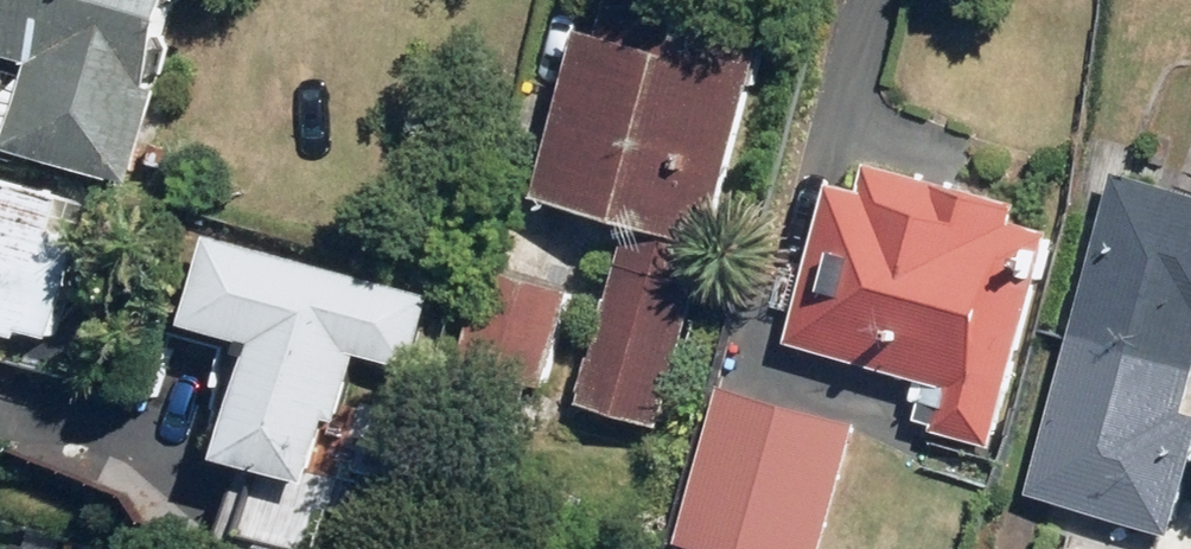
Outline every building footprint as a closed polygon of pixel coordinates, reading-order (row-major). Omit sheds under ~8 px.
[(6,141),(4,151),(144,187),(192,0),(0,0),(0,140),(6,141)] [(589,26),(542,203),(714,249),(780,0),(605,0),(598,29),(589,26)] [(1017,220),(1020,207),(835,161),(789,344),(923,377),(911,427),(995,448),(1050,228),(1017,220)] [(1115,177),(1029,502),(1183,542),(1190,511),(1190,419),(1190,418),(1190,197),(1115,177)] [(52,345),(89,207),(0,183),(0,331),(52,345)] [(707,260),(621,238),(578,407),(664,428),(707,260)] [(246,341),(220,461),(316,482),(329,421),(339,423),(352,365),(373,369),(424,380),(443,292),(206,240),(187,329),(231,338),(246,341)] [(574,285),(491,271),(473,380),(555,394),(574,285)] [(713,389),(676,548),(831,548),(860,423),(713,389)]
